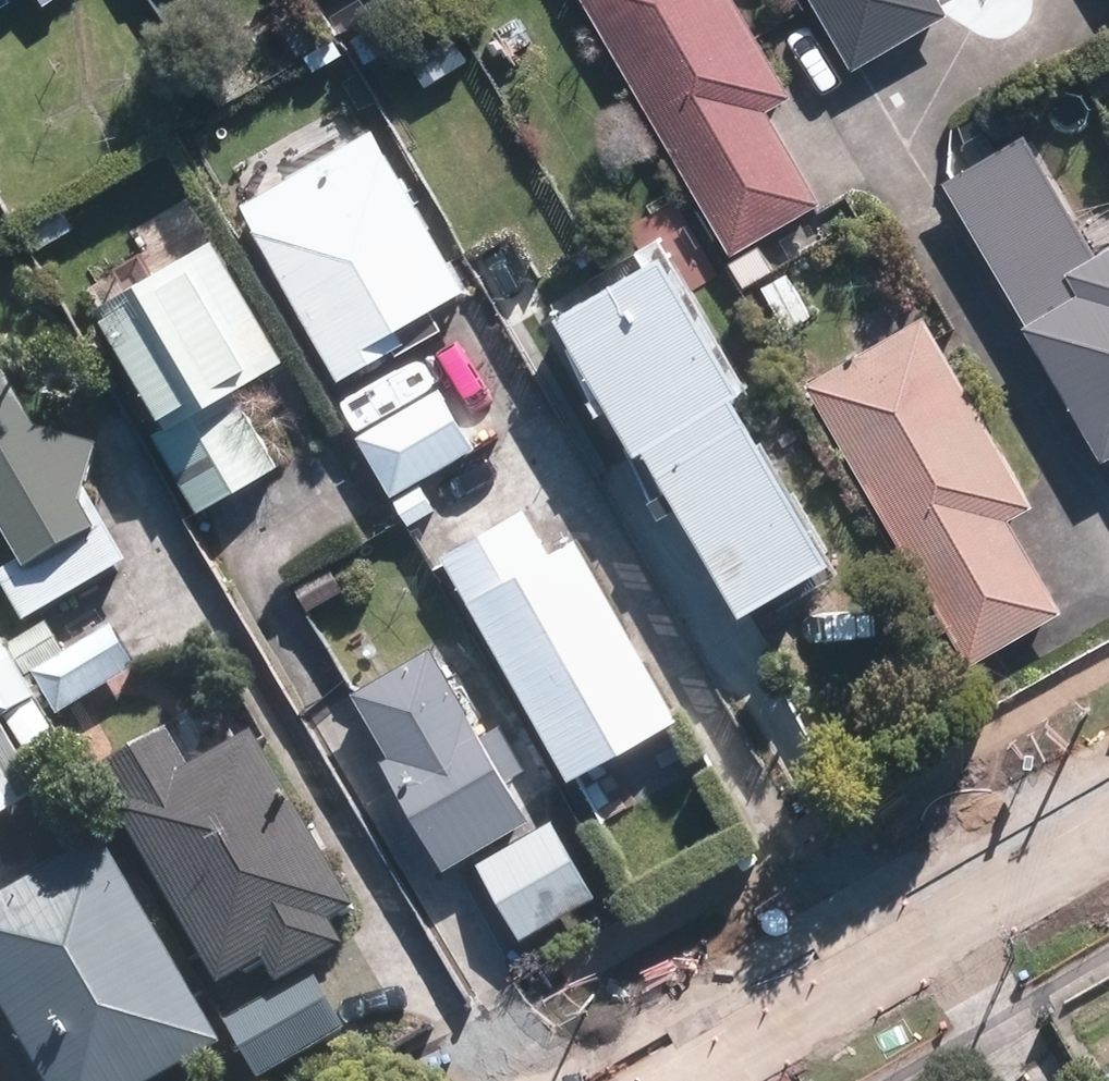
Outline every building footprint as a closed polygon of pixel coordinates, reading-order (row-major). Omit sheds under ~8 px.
[(39,8),(52,0),(34,0),(39,8)] [(728,248),(810,203),(761,114),(785,101),(729,0),(590,0),(728,248)] [(849,75),(946,20),(935,0),(806,0),(849,75)] [(372,134),(237,205),(334,386),(436,332),(426,313),(459,296),(372,134)] [(940,184),(1008,304),(1005,306),(1094,463),(1108,455),(1108,248),(1090,258),(1022,138),(940,184)] [(212,243),(92,311),(158,429),(279,361),(212,243)] [(658,262),(550,324),(728,628),(826,571),(726,401),(736,395),(658,262)] [(928,320),(804,386),(956,668),(1057,614),(1005,518),(1029,506),(928,320)] [(23,576),(95,535),(78,514),(96,457),(34,437),(0,375),(0,537),(23,576)] [(472,452),(436,389),(354,437),(390,499),(472,452)] [(239,393),(153,440),(195,516),(281,469),(239,393)] [(436,562),(563,785),(675,722),(571,539),(545,554),(522,513),(436,562)] [(111,633),(31,679),(58,724),(138,678),(111,633)] [(5,725),(36,707),(0,646),(0,728),(5,725)] [(438,870),(525,820),(428,652),(351,696),(386,757),(375,763),(438,870)] [(7,729),(31,771),(61,753),(37,711),(7,729)] [(37,796),(0,733),(0,818),(37,796)] [(167,737),(93,778),(215,996),(262,969),(274,990),(342,952),(330,930),(351,919),(252,740),(188,776),(167,737)] [(595,898),(553,821),(473,865),(515,941),(595,898)] [(217,1050),(93,844),(0,899),(0,1021),(36,1080),(165,1080),(217,1050)] [(253,1080),(261,1080),(335,1041),(306,988),(226,1031),(253,1080)] [(1066,1078),(1068,1080),(1108,1080),(1108,1054),(1066,1078)]
